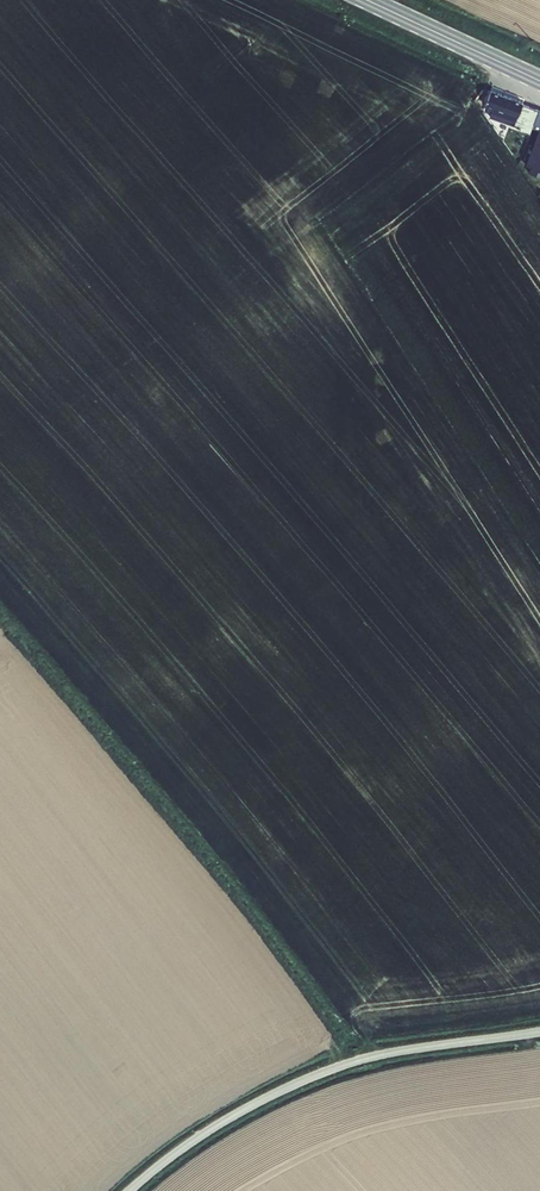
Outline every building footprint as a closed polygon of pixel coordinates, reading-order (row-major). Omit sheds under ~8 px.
[(523,101),(491,89),(484,109),(485,111),(487,111),(490,113),(489,116),(509,124),(509,123),(520,127),(519,130),(529,134),(533,124),(539,109),(522,103),(523,101)] [(539,109),(533,124),(539,126),(525,164),(531,167),(528,172),(539,177),(539,110),(539,109)]
